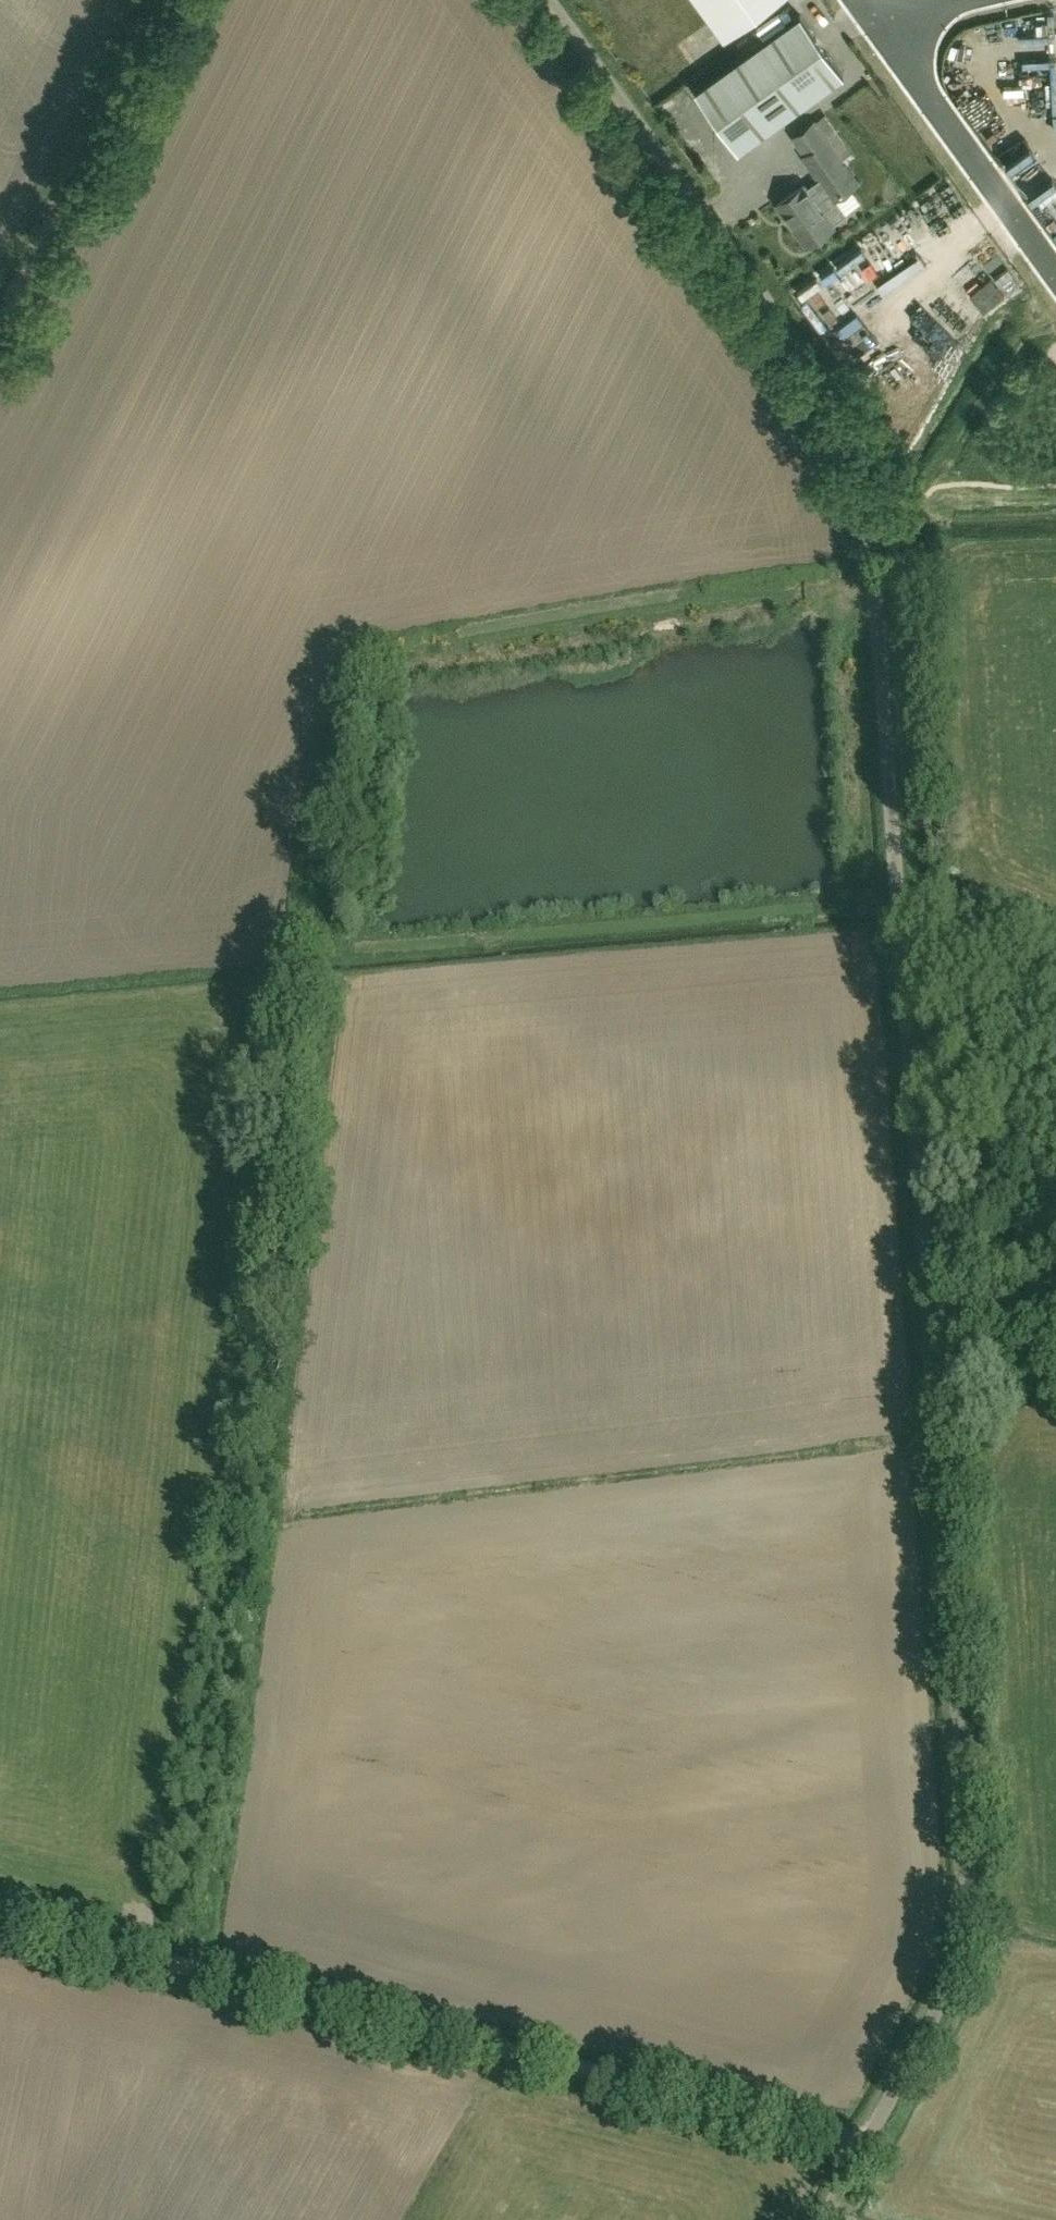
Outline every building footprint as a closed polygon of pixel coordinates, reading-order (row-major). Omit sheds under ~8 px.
[(722,36),(772,0),(696,0),(722,36)] [(796,12),(691,90),(736,150),(840,72),(796,12)] [(833,197),(856,180),(842,161),(852,153),(822,113),(791,136),(804,153),(801,155),(818,178),(806,187),(803,183),(776,203),(806,244),(833,224),(832,222),(845,213),(833,197)]
